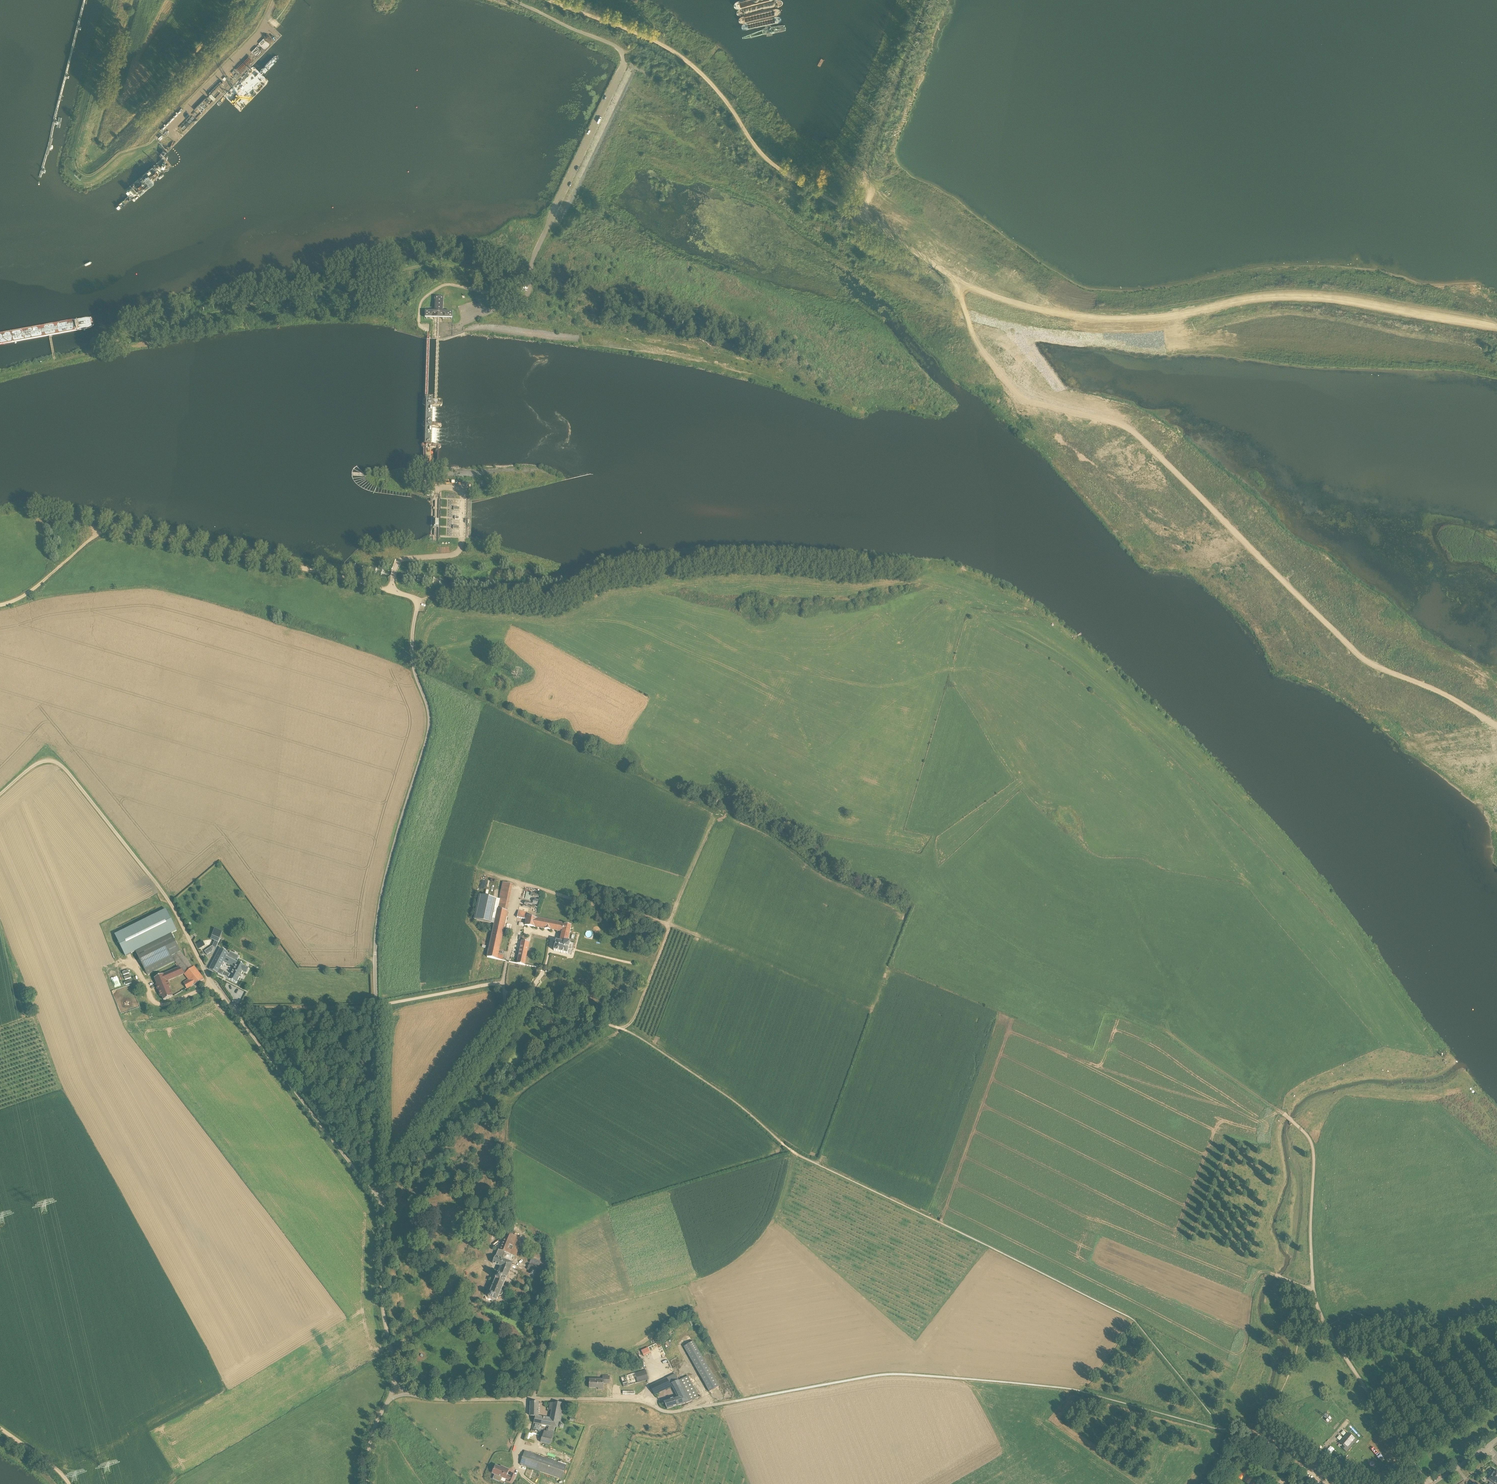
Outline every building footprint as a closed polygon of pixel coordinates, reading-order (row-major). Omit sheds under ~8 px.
[(262,51),(270,44),(263,37),(256,45),(262,51)] [(251,51),(256,56),(261,51),(256,46),(251,51)] [(426,319),(440,319),(453,320),(453,313),(444,313),(444,312),(443,312),(444,297),(435,297),(434,313),(426,312),(426,319)] [(468,500),(441,499),(439,536),(466,537),(468,500)] [(492,918),(495,919),(497,909),(499,899),(479,895),(473,920),(491,923),(492,918)] [(136,951),(172,934),(177,931),(166,909),(115,934),(126,957),(136,951)] [(497,959),(498,954),(507,911),(506,911),(498,909),(497,909),(495,919),(494,924),(488,952),(487,957),(497,959)] [(567,954),(571,941),(568,941),(571,926),(527,915),(528,912),(518,910),(517,917),(526,919),(524,925),(561,932),(559,941),(556,940),(555,946),(554,950),(567,954)] [(175,961),(172,956),(181,952),(172,934),(136,951),(145,970),(148,975),(175,961)] [(525,965),(526,960),(529,942),(522,940),(517,964),(525,965)] [(207,955),(211,952),(212,953),(215,947),(213,946),(205,951),(207,955)] [(246,972),(248,968),(245,966),(246,966),(243,965),(243,964),(241,963),(241,964),(238,962),(236,961),(237,960),(239,956),(230,952),(229,954),(228,953),(229,952),(220,948),(213,963),(212,964),(210,969),(218,973),(224,976),(228,978),(227,978),(229,979),(237,983),(243,971),(246,973),(246,972)] [(175,961),(180,967),(184,974),(193,968),(181,952),(172,956),(175,961)] [(188,979),(183,982),(185,985),(187,989),(204,979),(194,966),(193,968),(184,974),(188,979)] [(184,974),(180,967),(164,974),(155,978),(157,984),(155,985),(161,997),(162,996),(164,1000),(173,996),(169,987),(171,987),(169,981),(184,974)] [(121,971),(123,979),(131,978),(129,970),(121,971)] [(516,1257),(523,1240),(507,1233),(500,1250),(499,1250),(496,1256),(493,1263),(501,1266),(498,1274),(497,1274),(497,1275),(496,1275),(495,1277),(496,1278),(495,1279),(496,1279),(488,1297),(497,1301),(499,1295),(500,1296),(502,1295),(503,1293),(502,1291),(501,1291),(514,1263),(512,1262),(503,1259),(505,1253),(513,1256),(512,1258),(515,1259),(516,1257)] [(530,1264),(529,1265),(527,1270),(531,1271),(530,1274),(535,1275),(536,1273),(544,1276),(545,1275),(546,1270),(530,1264)] [(719,1386),(716,1382),(693,1341),(684,1347),(710,1392),(719,1386)] [(649,1380),(647,1375),(646,1371),(621,1378),(624,1387),(649,1380)] [(677,1377),(676,1374),(658,1383),(651,1386),(650,1387),(654,1395),(659,1392),(672,1386),(671,1384),(679,1380),(677,1377)] [(609,1384),(609,1379),(609,1376),(604,1376),(604,1379),(590,1379),(589,1388),(598,1388),(598,1389),(603,1389),(603,1384),(609,1384)] [(683,1378),(679,1380),(671,1384),(672,1386),(677,1397),(666,1400),(664,1401),(667,1409),(689,1402),(696,1399),(699,1397),(688,1376),(683,1378)] [(555,1427),(558,1428),(563,1403),(550,1403),(550,1408),(550,1410),(551,1410),(550,1418),(539,1416),(539,1402),(530,1402),(530,1416),(535,1416),(534,1424),(541,1425),(555,1427)] [(546,1432),(545,1431),(544,1431),(541,1442),(551,1445),(555,1427),(541,1425),(541,1427),(545,1428),(546,1428),(547,1427),(548,1427),(548,1429),(547,1429),(546,1432)] [(1342,1444),(1345,1447),(1343,1449),(1347,1452),(1356,1440),(1350,1435),(1342,1444)] [(567,1465),(529,1452),(525,1451),(520,1464),(524,1465),(523,1469),(526,1471),(528,1467),(529,1468),(562,1479),(567,1465)] [(508,1481),(513,1483),(516,1475),(512,1473),(511,1476),(507,1474),(509,1469),(501,1466),(500,1467),(496,1465),(492,1473),(495,1475),(494,1479),(500,1482),(502,1477),(503,1478),(509,1480),(508,1481)]
